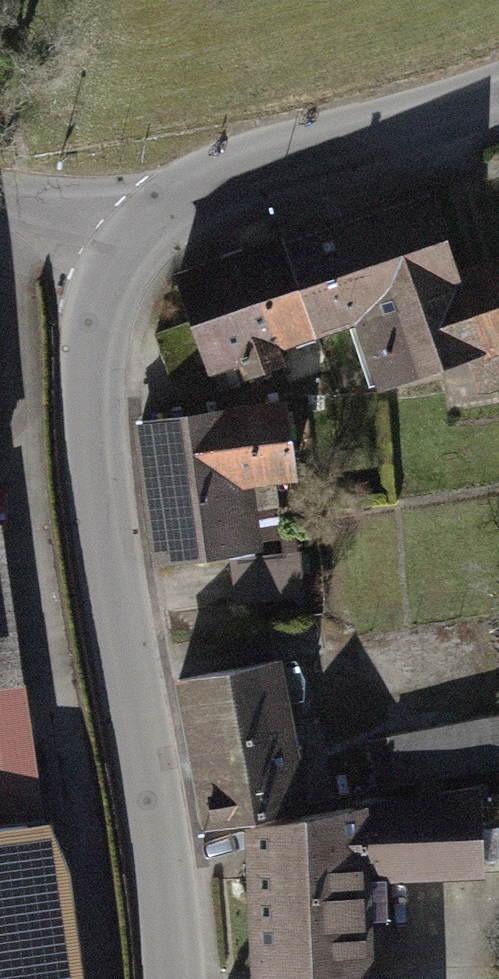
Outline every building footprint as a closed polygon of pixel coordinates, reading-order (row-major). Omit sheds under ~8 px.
[(163,274),(212,400),(288,371),(283,357),(344,334),(367,394),(444,365),(460,407),(498,391),(498,298),(488,268),(446,284),(407,181),(163,274)] [(279,406),(134,427),(155,567),(225,557),(233,612),(305,601),(298,552),(257,558),(247,489),(290,483),(279,406)] [(271,660),(167,681),(197,830),(302,809),(271,660)] [(369,744),(380,797),(498,773),(498,717),(369,744)] [(236,830),(246,978),(362,978),(356,887),(471,879),(464,791),(236,830)] [(28,821),(0,825),(0,978),(51,978),(28,821)]
